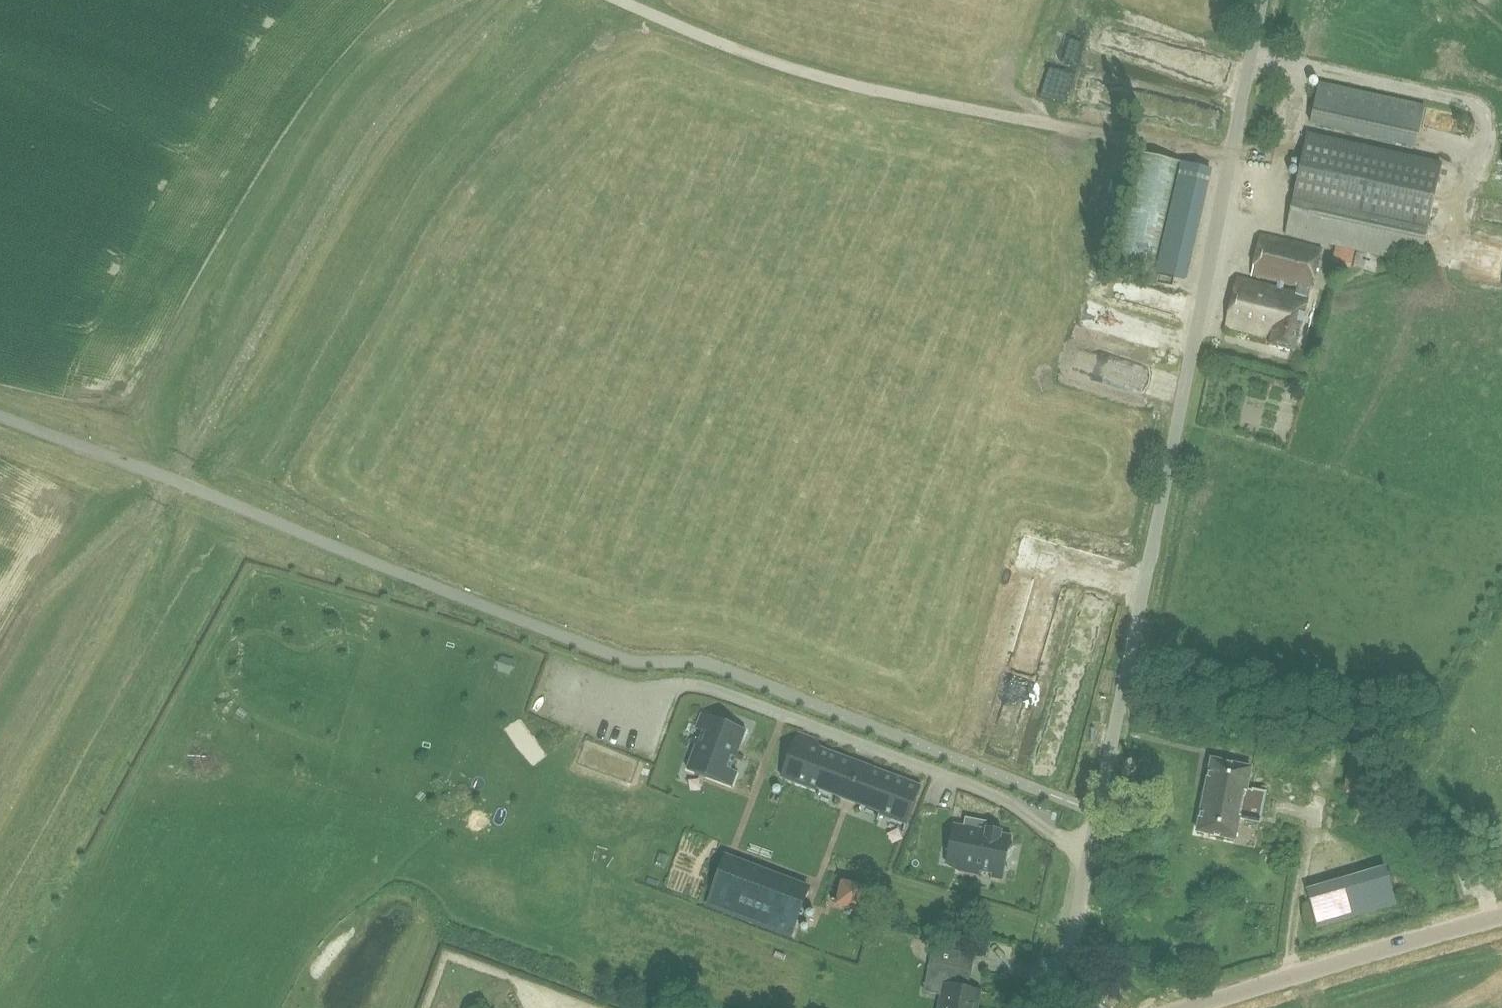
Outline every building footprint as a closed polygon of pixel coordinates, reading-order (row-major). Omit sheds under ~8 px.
[(1310,127),(1416,150),(1426,107),(1320,83),(1310,127)] [(1309,137),(1285,237),(1335,248),(1331,263),(1351,267),(1354,252),(1356,253),(1353,268),(1376,273),(1379,258),(1421,267),(1433,214),(1443,169),(1309,137)] [(1144,201),(1144,206),(1162,206),(1161,154),(1141,154),(1141,201),(1144,201)] [(1154,275),(1187,284),(1213,171),(1181,164),(1154,275)] [(1253,278),(1312,291),(1321,251),(1263,237),(1253,278)] [(1296,354),(1309,297),(1283,291),(1283,289),(1239,278),(1226,330),(1270,340),(1269,347),(1296,354)] [(1020,599),(1046,602),(1047,586),(1022,583),(1020,599)] [(1077,598),(1072,624),(1092,628),(1097,602),(1077,598)] [(1065,633),(1062,657),(1080,660),(1083,636),(1065,633)] [(1054,701),(1072,702),(1074,660),(1056,659),(1054,701)] [(746,729),(701,713),(685,772),(703,787),(732,788),(738,772),(734,771),(738,760),(746,729)] [(1041,716),(1032,757),(1052,762),(1061,721),(1041,716)] [(796,735),(777,782),(906,828),(923,788),(819,752),(816,742),(796,735)] [(1197,830),(1234,838),(1238,816),(1257,820),(1263,793),(1245,789),(1250,765),(1212,758),(1197,830)] [(953,828),(945,868),(1003,882),(1012,839),(986,833),(986,825),(964,820),(964,829),(953,828)] [(871,897),(885,860),(829,839),(815,876),(871,897)] [(732,858),(726,872),(791,897),(796,882),(732,858)] [(1302,882),(1310,919),(1390,901),(1382,864),(1302,882)] [(1470,879),(1467,867),(1459,869),(1462,881),(1470,879)] [(779,929),(791,898),(726,875),(715,906),(779,929)] [(980,993),(959,989),(964,969),(930,962),(923,994),(942,998),(940,1007),(977,1007),(980,993)]
